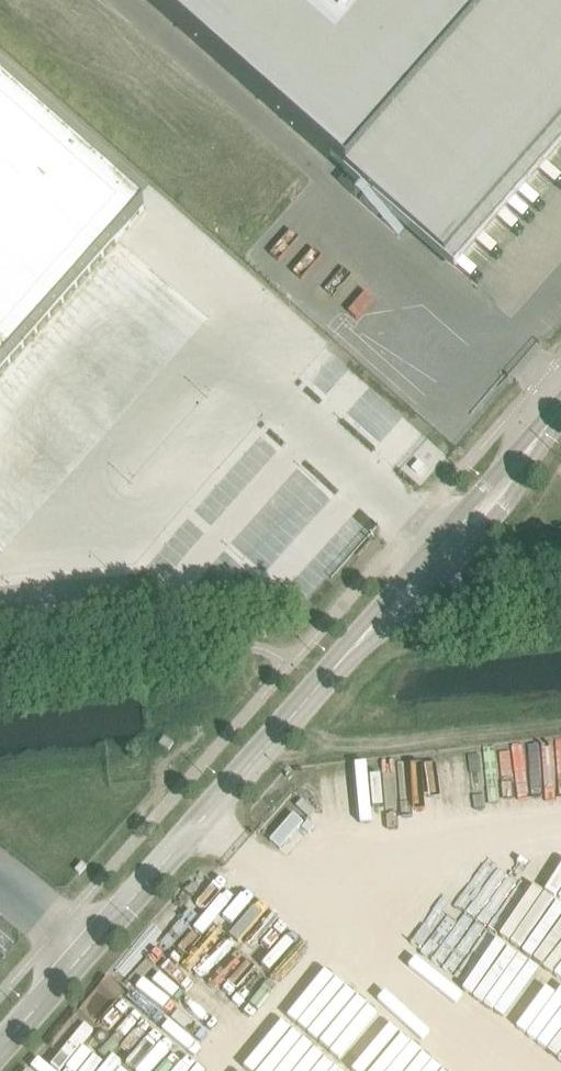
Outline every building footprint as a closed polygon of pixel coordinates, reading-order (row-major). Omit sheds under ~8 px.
[(444,262),(454,271),(560,149),(560,0),(147,0),(444,262)] [(143,208),(0,82),(0,371),(143,208)] [(444,939),(430,975),(485,997),(499,961),(444,939)] [(531,1068),(536,1070),(560,1070),(560,1009),(538,1055),(531,1068)]
